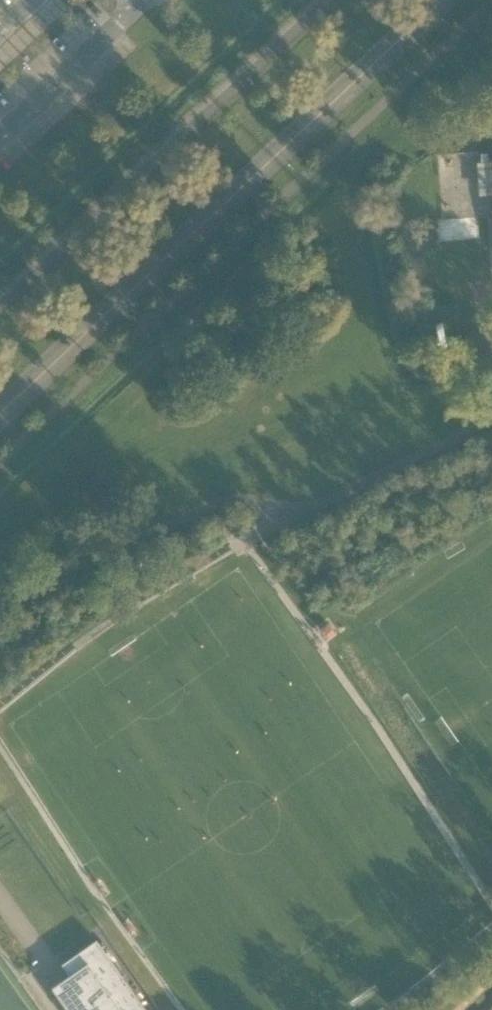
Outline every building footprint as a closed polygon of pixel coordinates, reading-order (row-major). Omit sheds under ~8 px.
[(97,939),(67,960),(64,962),(62,963),(76,983),(66,990),(80,1009),(147,1009),(97,939)]
